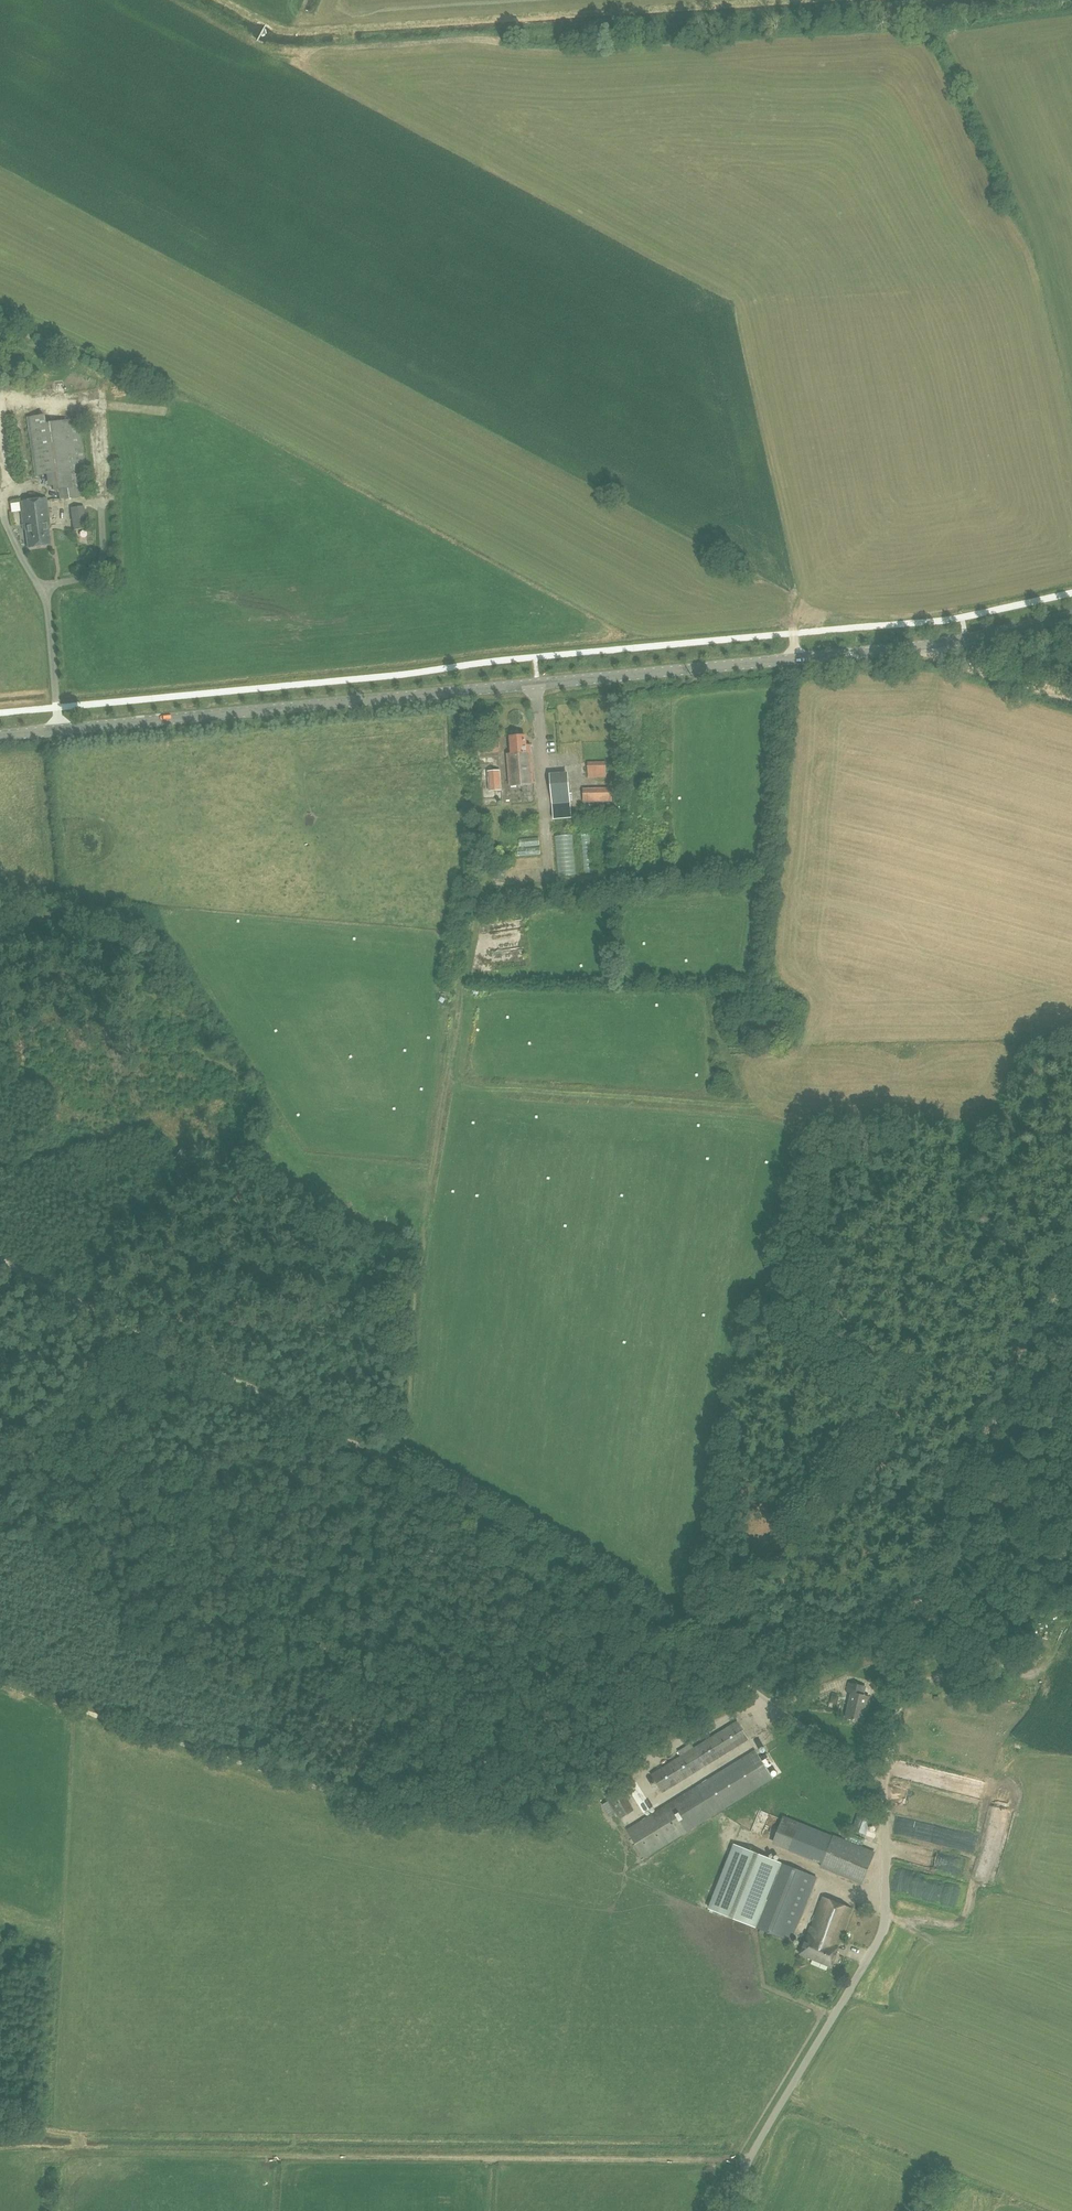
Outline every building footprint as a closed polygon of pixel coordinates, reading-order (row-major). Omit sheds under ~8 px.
[(77,418),(47,423),(46,415),(27,418),(35,475),(51,473),(53,491),(59,490),(60,499),(88,495),(77,418)] [(20,501),(23,529),(25,529),(27,548),(50,545),(48,526),(50,525),(46,498),(20,501)] [(86,528),(83,507),(71,508),(73,530),(86,528)] [(512,754),(508,754),(510,785),(534,784),(531,744),(526,745),(525,736),(511,737),(512,754)] [(475,754),(500,752),(499,741),(475,743),(475,754)] [(606,761),(588,762),(587,762),(588,778),(606,777),(606,772),(610,772),(610,768),(607,768),(606,761)] [(501,770),(487,771),(489,790),(502,790),(501,770)] [(568,772),(550,774),(554,819),(573,818),(568,772)] [(613,788),(584,789),(584,802),(613,802),(613,788)] [(498,869),(498,883),(511,883),(511,869),(498,869)] [(484,969),(493,969),(494,958),(484,957),(484,969)] [(870,1696),(866,1695),(864,1695),(866,1687),(849,1683),(848,1693),(852,1694),(846,1718),(862,1722),(866,1707),(867,1708),(870,1696)] [(694,1748),(691,1743),(679,1751),(682,1756),(652,1774),(663,1792),(749,1739),(738,1721),(694,1748)] [(762,1760),(756,1750),(627,1829),(645,1857),(773,1778),(768,1770),(775,1765),(769,1755),(762,1760)] [(621,1788),(606,1796),(619,1819),(635,1810),(621,1788)] [(784,1816),(774,1841),(823,1861),(821,1867),(862,1883),(874,1852),(833,1835),(833,1836),(784,1816)] [(878,1831),(877,1821),(864,1822),(864,1832),(878,1831)] [(791,1942),(817,1877),(743,1849),(718,1913),(791,1942)] [(964,1889),(958,1888),(958,1884),(955,1883),(954,1892),(944,1890),(942,1901),(962,1904),(964,1889)] [(851,1908),(823,1898),(809,1936),(808,1935),(800,1954),(830,1966),(837,1947),(836,1946),(851,1908)]
